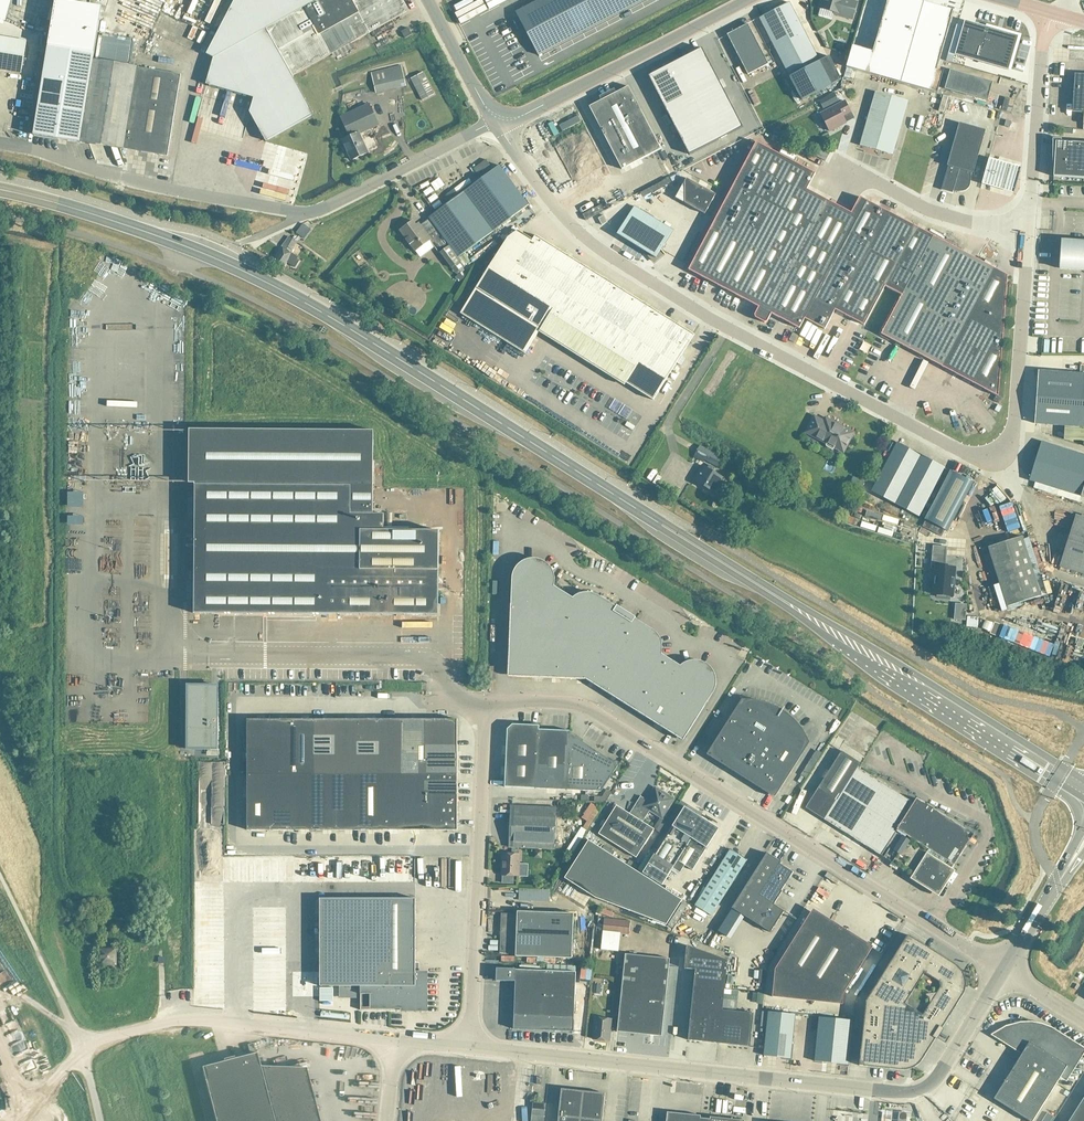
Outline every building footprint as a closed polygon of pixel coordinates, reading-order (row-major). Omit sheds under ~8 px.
[(4,19),(10,0),(0,0),(0,18),(4,19)] [(180,73),(94,59),(103,7),(60,0),(55,0),(47,51),(33,134),(79,142),(123,149),(123,148),(167,156),(180,73)] [(213,57),(205,83),(253,97),(249,111),(265,140),(313,114),(292,75),(409,10),(403,0),(234,0),(206,53),(213,57)] [(642,0),(536,0),(515,11),(538,55),(642,0)] [(819,7),(834,12),(833,13),(852,19),(856,5),(845,2),(844,0),(822,0),(819,7)] [(881,20),(898,25),(906,0),(887,0),(881,20)] [(896,35),(913,40),(924,1),(919,0),(906,0),(898,25),(896,35)] [(907,61),(901,82),(937,92),(943,71),(936,69),(953,10),(924,1),(913,40),(907,61)] [(829,56),(819,61),(789,2),(759,17),(802,100),(841,79),(829,56)] [(878,30),(896,35),(898,25),(881,20),(878,30)] [(1008,70),(1018,35),(964,20),(955,54),(1008,70)] [(747,23),(727,34),(748,74),(768,63),(747,23)] [(407,27),(400,31),(404,38),(411,34),(407,27)] [(878,30),(872,51),(907,61),(913,40),(896,35),(878,30)] [(26,40),(0,36),(0,69),(21,73),(26,40)] [(852,45),(846,66),(901,82),(907,61),(872,51),(852,45)] [(704,86),(718,79),(702,47),(687,54),(704,86)] [(691,93),(704,86),(687,54),(674,62),(691,93)] [(691,93),(674,62),(661,68),(678,100),(691,93)] [(370,72),(375,93),(406,86),(401,64),(370,72)] [(678,100),(661,68),(648,75),(665,107),(678,100)] [(987,100),(992,81),(993,81),(950,69),(944,88),(987,100)] [(434,94),(423,71),(410,78),(421,100),(434,94)] [(1074,73),(1073,103),(1083,103),(1083,74),(1074,73)] [(843,77),(842,83),(852,85),(854,79),(843,77)] [(726,95),(718,79),(704,86),(691,93),(699,109),(726,95)] [(628,86),(589,106),(621,169),(661,148),(628,86)] [(875,91),(874,94),(867,119),(859,145),(892,154),(908,101),(875,91)] [(839,100),(834,92),(818,100),(823,109),(839,100)] [(699,109),(691,93),(678,100),(665,107),(673,122),(699,109)] [(726,95),(699,109),(707,124),(720,118),(734,110),(726,95)] [(941,95),(939,104),(952,108),(955,99),(941,95)] [(954,106),(963,108),(965,101),(955,99),(954,106)] [(854,118),(850,112),(844,100),(820,113),(829,131),(846,122),(854,118)] [(367,152),(358,133),(378,124),(369,104),(341,117),(350,136),(342,139),(351,159),(367,152)] [(707,124),(699,109),(673,122),(681,138),(694,131),(707,124)] [(720,118),(728,133),(742,126),(734,110),(720,118)] [(915,113),(913,119),(933,123),(934,117),(915,113)] [(728,133),(720,118),(707,124),(715,140),(728,133)] [(985,130),(959,122),(947,165),(948,166),(941,189),(952,192),(953,190),(959,191),(963,191),(966,189),(969,187),(970,183),(971,172),(973,173),(985,130)] [(694,131),(702,147),(715,140),(707,124),(694,131)] [(702,147),(694,131),(681,138),(690,154),(702,147)] [(807,189),(815,173),(756,141),(688,269),(758,307),(754,314),(755,317),(764,322),(767,321),(771,313),(791,324),(850,212),(807,189)] [(1055,141),(1053,176),(1083,178),(1083,142),(1055,141)] [(684,158),(687,164),(710,155),(708,148),(684,158)] [(1012,188),(1018,161),(985,154),(979,181),(1012,188)] [(499,165),(464,191),(428,217),(429,218),(438,229),(437,230),(448,244),(458,257),(511,218),(514,215),(528,205),(499,165)] [(704,213),(715,194),(686,178),(675,197),(704,213)] [(608,183),(600,186),(604,197),(613,193),(608,183)] [(851,212),(850,212),(791,324),(799,328),(804,319),(824,329),(835,309),(864,325),(885,286),(894,291),(925,231),(859,196),(851,212)] [(617,234),(646,252),(654,261),(664,252),(661,249),(673,229),(635,206),(617,234)] [(607,222),(603,214),(598,217),(601,224),(607,222)] [(448,245),(448,244),(437,230),(438,229),(429,218),(420,225),(418,222),(416,224),(412,220),(400,229),(399,230),(400,231),(415,251),(429,240),(438,252),(439,251),(448,245)] [(303,238),(310,228),(303,222),(302,222),(295,232),(303,238)] [(535,234),(532,239),(517,230),(507,237),(460,313),(525,353),(540,329),(567,346),(565,348),(588,362),(589,360),(653,399),(694,334),(535,234)] [(894,291),(901,295),(898,302),(896,301),(879,332),(880,335),(888,340),(891,339),(998,396),(1007,274),(925,231),(894,291)] [(300,258),(291,252),(296,241),(288,236),(281,246),(282,247),(274,260),(284,266),(286,262),(295,267),(300,258)] [(1061,240),(1059,269),(1083,270),(1083,241),(1061,240)] [(451,268),(457,264),(460,261),(448,245),(439,251),(451,268)] [(789,339),(793,342),(797,335),(792,332),(789,339)] [(1045,424),(1083,427),(1083,365),(1080,365),(1080,373),(1038,370),(1034,423),(1045,424)] [(836,426),(837,424),(825,418),(823,421),(814,416),(806,431),(826,442),(826,443),(826,445),(832,448),(834,448),(834,446),(835,447),(836,445),(843,448),(842,450),(843,451),(852,432),(841,426),(840,427),(836,426)] [(195,429),(194,484),(194,613),(438,615),(438,530),(383,530),(383,514),(372,514),(373,430),(195,429)] [(1041,441),(1029,479),(1081,496),(1083,485),(1083,455),(1041,441)] [(895,503),(921,454),(897,442),(871,491),(895,503)] [(719,467),(724,458),(700,445),(694,457),(703,462),(704,459),(719,467)] [(944,467),(921,454),(895,503),(918,516),(944,467)] [(723,477),(703,465),(694,480),(714,492),(723,477)] [(951,470),(925,519),(947,531),(973,481),(951,470)] [(66,488),(66,503),(81,502),(80,487),(66,488)] [(81,511),(67,512),(67,521),(81,520),(81,511)] [(1075,515),(1059,565),(1083,573),(1083,518),(1075,515)] [(900,526),(913,531),(916,525),(903,519),(900,526)] [(988,546),(1007,606),(1040,596),(1021,536),(988,546)] [(945,566),(946,554),(932,553),(931,568),(935,568),(933,594),(937,594),(936,596),(948,597),(949,595),(952,595),(955,567),(945,566)] [(510,604),(508,668),(507,676),(569,678),(572,598),(553,586),(554,580),(553,574),(551,568),(547,564),(542,560),(537,558),(531,558),(525,560),(520,563),(515,567),(513,572),(511,578),(510,604)] [(572,598),(569,678),(586,679),(611,695),(652,629),(598,595),(593,593),(588,592),(582,592),(577,594),(572,598)] [(656,633),(652,629),(611,695),(647,718),(680,666),(661,654),(662,648),(661,643),(659,638),(656,633)] [(680,666),(647,718),(683,740),(704,706),(712,693),(715,687),(716,681),(715,675),(712,669),(708,665),(703,662),(697,660),(691,660),(685,662),(680,666)] [(211,716),(211,684),(186,683),(186,727),(194,727),(194,748),(218,748),(218,716),(211,716)] [(740,776),(779,714),(772,711),(766,708),(759,706),(752,705),(744,704),(733,723),(728,720),(706,754),(740,776)] [(785,719),(779,714),(740,776),(774,797),(792,769),(787,766),(803,741),(800,735),(795,729),(791,724),(785,719)] [(423,774),(457,774),(457,718),(450,718),(450,717),(440,717),(440,718),(313,718),(313,774),(335,774),(357,774),(379,774),(401,774),(423,774)] [(313,774),(313,718),(247,718),(247,746),(269,746),(269,774),(291,774),(313,774)] [(507,729),(504,787),(536,788),(538,729),(539,725),(512,724),(507,729)] [(569,730),(538,729),(536,788),(567,789),(569,733),(569,730)] [(569,733),(567,789),(601,791),(618,765),(569,733)] [(247,746),(246,774),(269,774),(269,746),(247,746)] [(880,855),(913,802),(857,767),(860,762),(841,751),(805,808),(824,819),(880,855)] [(246,774),(246,802),(269,801),(269,774),(246,774)] [(269,774),(269,801),(269,829),(291,829),(291,774),(269,774)] [(313,774),(291,774),(291,829),(313,829),(313,774)] [(335,829),(335,774),(313,774),(313,829),(335,829)] [(357,829),(357,774),(335,774),(335,829),(357,829)] [(379,774),(357,774),(357,829),(379,829),(379,774)] [(401,774),(379,774),(379,829),(401,829),(401,774)] [(423,774),(401,774),(401,829),(423,829),(423,801),(423,774)] [(457,774),(423,774),(423,801),(457,802),(457,774)] [(661,817),(673,799),(655,788),(647,800),(640,796),(629,813),(616,805),(598,833),(636,857),(654,829),(642,821),(650,809),(661,817)] [(916,798),(913,802),(880,855),(912,875),(910,878),(938,896),(955,870),(951,868),(967,843),(963,828),(916,798)] [(269,801),(246,802),(246,829),(269,829),(269,801)] [(457,829),(457,802),(423,801),(423,829),(457,829)] [(512,847),(511,853),(502,853),(501,875),(518,876),(519,854),(518,854),(518,847),(554,849),(556,807),(512,805),(510,847),(512,847)] [(667,875),(672,868),(680,872),(684,865),(692,870),(706,848),(718,828),(684,806),(683,807),(648,863),(642,873),(661,885),(667,875)] [(666,924),(682,899),(588,840),(564,878),(595,897),(666,924)] [(694,905),(711,915),(746,859),(730,849),(694,905)] [(779,863),(781,861),(766,852),(732,907),(770,932),(784,910),(773,904),(781,891),(781,890),(793,872),(779,863)] [(397,855),(396,871),(410,871),(410,855),(397,855)] [(639,865),(630,859),(627,864),(636,869),(639,865)] [(319,986),(339,986),(360,986),(360,998),(360,1010),(426,1010),(426,972),(415,972),(415,898),(319,898),(319,986)] [(600,907),(598,913),(611,916),(612,909),(600,907)] [(99,911),(83,910),(81,921),(98,923),(99,911)] [(515,956),(571,958),(573,913),(517,911),(517,913),(501,913),(499,952),(515,953),(515,956)] [(602,931),(629,934),(630,920),(603,917),(602,931)] [(807,917),(774,969),(772,996),(842,1004),(843,993),(867,955),(807,917)] [(907,934),(882,975),(949,1017),(962,995),(964,989),(965,984),(965,978),(963,973),(960,968),(955,964),(907,934)] [(722,1009),(727,959),(686,945),(684,968),(695,969),(687,1039),(749,1046),(753,1013),(722,1009)] [(115,963),(115,949),(100,949),(100,964),(115,963)] [(617,1023),(617,1030),(616,1031),(661,1036),(669,958),(625,954),(617,1023)] [(0,970),(0,982),(10,976),(4,967),(0,970)] [(573,1030),(573,1020),(575,972),(496,968),(495,980),(515,981),(513,1028),(573,1030)] [(949,1017),(882,975),(869,996),(935,1038),(949,1017)] [(333,1000),(333,987),(319,987),(319,1000),(333,1000)] [(935,1038),(869,996),(866,1001),(859,1065),(901,1070),(907,1069),(913,1067),(918,1064),(922,1060),(935,1038)] [(763,1055),(790,1058),(795,1014),(768,1011),(763,1055)] [(819,1016),(814,1060),(847,1064),(852,1020),(819,1016)] [(617,1030),(617,1023),(611,1022),(611,1019),(595,1017),(592,1039),(609,1040),(610,1029),(617,1030)] [(1065,1078),(1083,1050),(1050,1029),(1040,1025),(1030,1023),(1019,1023),(1007,1027),(1004,1040),(1022,1052),(993,1098),(1029,1120),(1032,1120),(1060,1075),(1065,1078)] [(260,1066),(257,1053),(202,1067),(216,1120),(320,1120),(306,1068),(260,1066)] [(408,1110),(491,1120),(500,1120),(504,1088),(481,1085),(481,1081),(475,1080),(477,1063),(460,1061),(459,1067),(415,1061),(408,1110)] [(1061,1083),(1054,1089),(1061,1097),(1066,1093),(1069,1097),(1071,1095),(1061,1083)] [(561,1088),(558,1115),(580,1118),(583,1090),(561,1088)] [(583,1090),(580,1118),(602,1120),(605,1092),(583,1090)] [(1068,1120),(1083,1120),(1083,1096),(1068,1120)] [(531,1115),(544,1116),(545,1103),(532,1102),(531,1115)] [(700,1115),(667,1112),(666,1120),(699,1120),(700,1115)]
